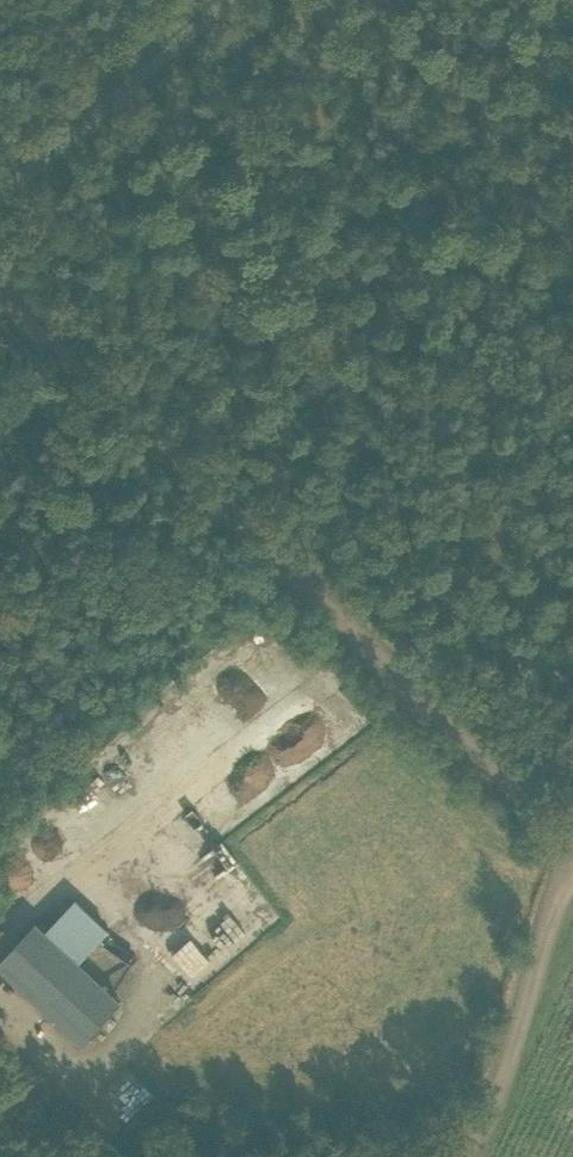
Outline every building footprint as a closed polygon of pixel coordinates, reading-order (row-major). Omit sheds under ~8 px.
[(80,1046),(120,1003),(35,924),(0,961),(0,971),(80,1046)]
